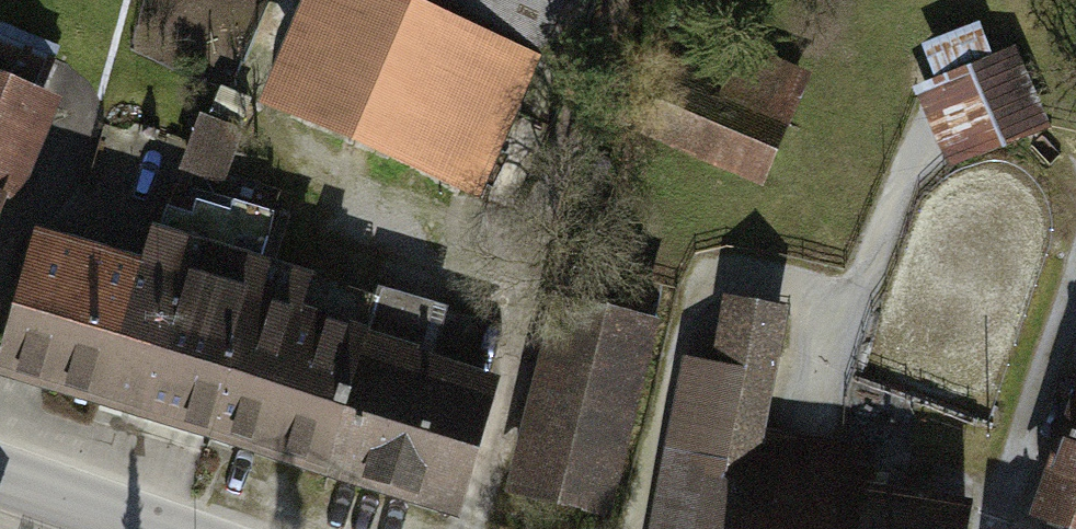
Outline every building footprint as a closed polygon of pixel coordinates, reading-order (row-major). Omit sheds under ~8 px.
[(424,0),(338,0),(295,98),(497,194),(559,58),(424,0)] [(560,44),(568,7),(597,13),(601,0),(461,0),(560,44)] [(925,87),(952,166),(1034,145),(994,28),(944,45),(951,74),(925,87)] [(804,129),(681,67),(653,136),(774,189),(804,129)] [(0,69),(0,269),(29,195),(42,199),(78,101),(0,69)] [(43,248),(1,384),(106,417),(149,281),(43,248)] [(158,250),(149,281),(106,417),(305,479),(346,347),(298,332),(309,297),(158,250)] [(728,290),(716,357),(690,352),(658,528),(988,528),(993,503),(872,481),(878,444),(778,426),(800,303),(728,290)] [(683,331),(585,296),(524,484),(629,515),(683,331)] [(501,395),(346,347),(305,479),(459,527),(501,395)] [(1042,515),(1075,527),(1075,426),(1042,515)]
